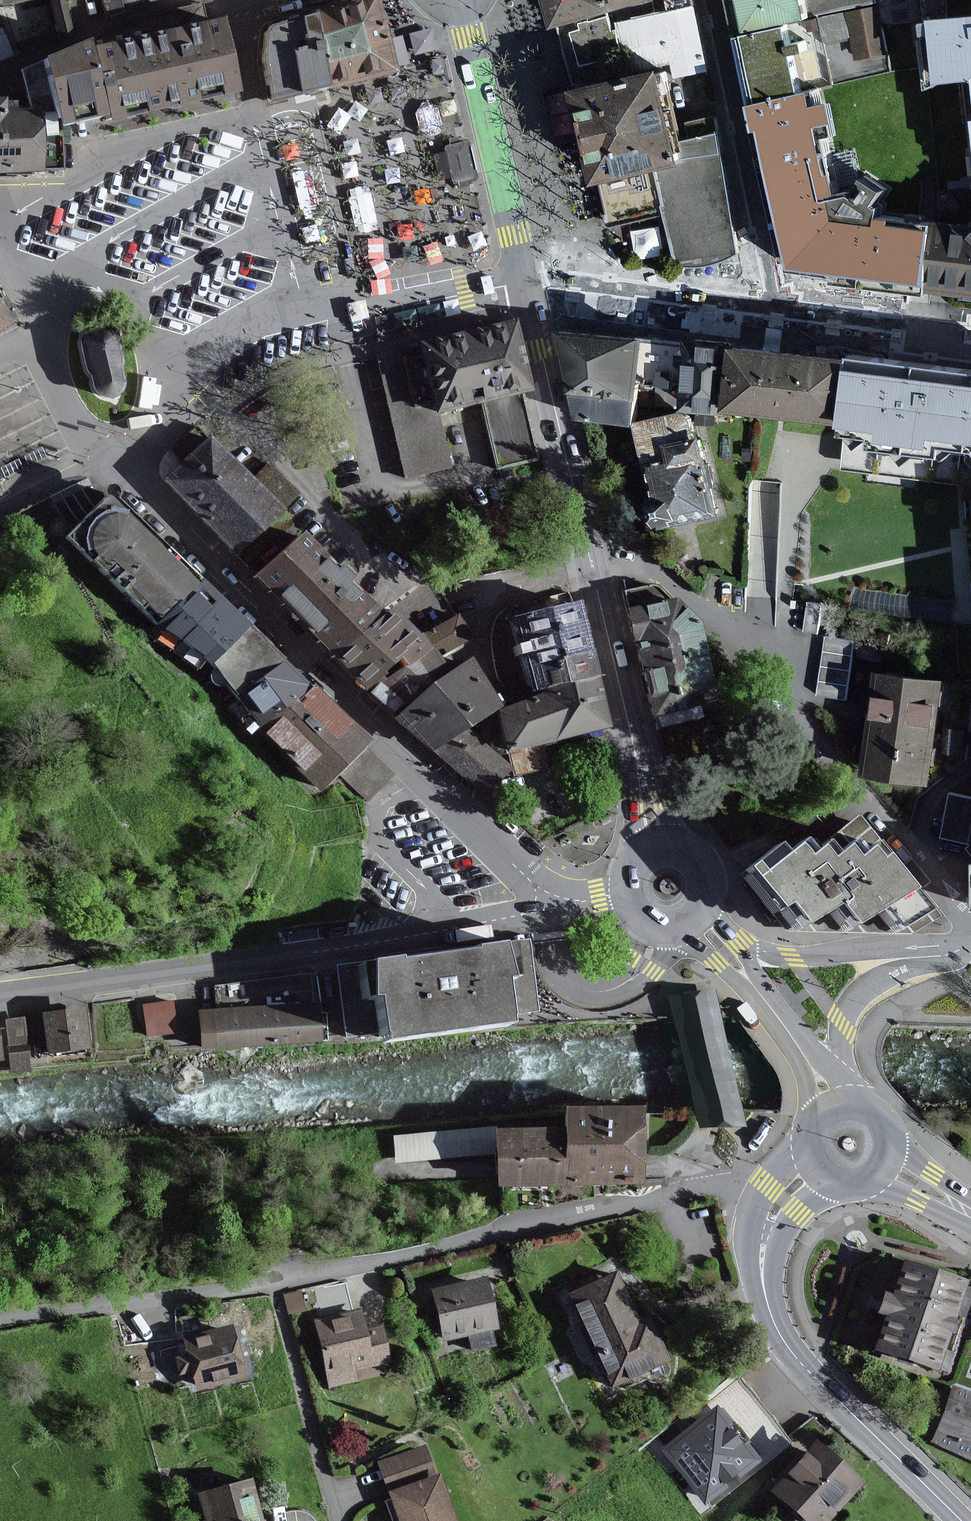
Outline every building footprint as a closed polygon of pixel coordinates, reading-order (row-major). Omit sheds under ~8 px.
[(314,19),(329,92),(393,79),(391,70),(384,35),(376,0),(357,0),(312,9),(314,19)] [(608,0),(545,0),(553,28),(558,26),(613,10),(608,0)] [(558,26),(566,55),(576,87),(661,67),(672,64),(676,76),(711,70),(700,18),(696,0),(647,0),(613,10),(558,26)] [(613,10),(647,0),(608,0),(613,10)] [(806,0),(728,0),(736,36),(810,18),(806,0)] [(810,18),(819,16),(878,4),(877,0),(806,0),(810,18)] [(878,4),(819,16),(833,85),(891,71),(878,4)] [(932,16),(933,22),(924,22),(929,79),(968,76),(970,106),(970,13),(932,16)] [(810,18),(736,36),(740,53),(748,88),(751,104),(817,89),(833,85),(819,16),(810,18)] [(255,31),(270,104),(329,92),(314,19),(277,27),(255,31)] [(221,22),(98,50),(112,114),(114,120),(137,115),(184,104),(237,92),(221,22)] [(15,51),(4,24),(0,26),(0,57),(15,51)] [(71,124),(112,114),(98,50),(95,37),(42,61),(54,114),(57,127),(60,126),(71,124)] [(661,67),(576,87),(572,88),(582,134),(594,184),(600,183),(683,164),(679,141),(670,107),(661,67)] [(930,291),(935,222),(893,218),(880,216),(881,208),(875,204),(885,191),(864,178),(855,191),(852,189),(839,192),(836,179),(842,178),(839,162),(831,163),(826,136),(837,135),(831,100),(819,103),(817,89),(751,104),(763,155),(785,263),(794,262),(796,272),(836,276),(836,282),(930,295),(930,291)] [(57,127),(54,114),(17,115),(7,116),(6,99),(0,100),(0,172),(18,171),(47,170),(62,170),(60,126),(57,127)] [(683,164),(600,183),(608,223),(612,227),(664,215),(675,262),(684,266),(694,267),(706,266),(723,260),(738,252),(717,115),(686,122),(690,138),(679,141),(683,164)] [(463,143),(443,147),(451,184),(471,180),(463,143)] [(935,222),(930,291),(970,296),(970,227),(935,222)] [(12,321),(0,299),(0,328),(12,321)] [(640,426),(640,422),(644,386),(648,335),(559,325),(579,419),(601,419),(601,427),(636,426),(640,426)] [(431,414),(437,413),(483,403),(522,395),(508,329),(416,349),(431,414)] [(119,384),(119,379),(110,332),(106,330),(96,330),(89,330),(85,332),(81,334),(77,340),(77,348),(90,385),(93,391),(98,395),(104,396),(110,396),(116,393),(118,389),(119,384)] [(644,386),(682,389),(687,339),(648,335),(644,386)] [(698,413),(725,410),(732,344),(687,339),(682,389),(683,411),(686,412),(698,413)] [(851,356),(732,344),(725,410),(844,422),(851,356)] [(416,349),(375,358),(403,481),(450,470),(437,413),(431,414),(416,349)] [(851,356),(844,422),(842,441),(970,457),(970,371),(913,363),(851,356)] [(536,463),(522,395),(483,403),(497,471),(536,463)] [(723,517),(698,413),(686,412),(640,422),(640,426),(636,426),(661,531),(723,517)] [(280,512),(207,438),(160,483),(233,558),(280,512)] [(65,540),(156,623),(200,584),(107,497),(65,540)] [(253,580),(331,662),(374,621),(296,539),(253,580)] [(205,580),(200,584),(156,623),(213,663),(248,624),(205,580)] [(693,628),(671,603),(625,613),(650,717),(654,717),(656,728),(698,720),(691,694),(704,690),(693,628)] [(823,606),(808,603),(803,632),(818,635),(823,606)] [(579,609),(508,625),(519,674),(590,658),(579,609)] [(359,692),(366,685),(412,642),(384,612),(374,621),(331,662),(359,692)] [(473,636),(459,616),(417,636),(437,658),(473,636)] [(282,662),(248,624),(213,663),(240,699),(282,662)] [(417,636),(412,642),(366,685),(396,720),(450,672),(437,658),(417,636)] [(856,642),(826,637),(817,696),(847,701),(856,642)] [(608,733),(590,658),(519,674),(526,703),(531,702),(547,698),(558,744),(608,733)] [(474,659),(450,672),(396,720),(433,751),(468,727),(499,702),(474,659)] [(282,662),(240,699),(267,731),(306,686),(282,662)] [(946,683),(877,674),(864,775),(933,784),(946,683)] [(365,745),(306,686),(267,731),(320,793),(337,776),(366,805),(394,778),(363,747),(365,745)] [(547,698),(531,702),(526,703),(496,710),(506,756),(558,744),(547,698)] [(510,767),(468,727),(433,751),(485,794),(510,767)] [(951,795),(941,838),(964,844),(970,853),(970,799),(951,795)] [(792,905),(808,927),(831,910),(849,935),(881,912),(897,932),(932,910),(876,843),(865,853),(856,841),(836,854),(827,842),(814,852),(805,841),(787,854),(780,845),(744,873),(776,917),(792,905)] [(387,1030),(388,1039),(517,1021),(515,1008),(537,1005),(528,941),(340,967),(350,1035),(387,1030)] [(319,1042),(313,978),(212,987),(214,1010),(192,1013),(195,1054),(319,1042)] [(143,998),(144,1032),(174,1031),(173,997),(143,998)] [(82,1010),(47,1015),(52,1052),(87,1048),(82,1010)] [(27,1014),(5,1014),(6,1064),(27,1063),(27,1014)] [(634,1110),(556,1112),(557,1135),(558,1186),(635,1184),(634,1110)] [(493,1187),(558,1186),(557,1135),(492,1137),(493,1187)] [(968,1283),(907,1264),(897,1297),(888,1294),(882,1312),(890,1315),(880,1347),(941,1367),(945,1356),(958,1315),(968,1283)] [(633,1328),(611,1279),(569,1298),(609,1385),(659,1362),(641,1324),(633,1328)] [(479,1283),(430,1294),(441,1342),(490,1331),(479,1283)] [(354,1315),(314,1323),(328,1388),(355,1382),(353,1370),(387,1362),(379,1327),(358,1331),(354,1315)] [(224,1331),(182,1342),(195,1391),(237,1380),(224,1331)] [(569,1402),(596,1390),(570,1333),(556,1339),(562,1353),(549,1359),(569,1402)] [(660,1450),(705,1505),(709,1501),(713,1506),(791,1443),(739,1380),(692,1418),(695,1422),(660,1450)] [(970,1459),(970,1399),(951,1392),(931,1444),(970,1459)] [(810,1446),(768,1493),(799,1520),(826,1520),(857,1486),(810,1446)] [(421,1449),(377,1464),(384,1485),(428,1471),(421,1449)] [(386,1496),(395,1520),(449,1520),(434,1479),(386,1496)] [(197,1496),(204,1520),(256,1520),(246,1483),(197,1496)]
